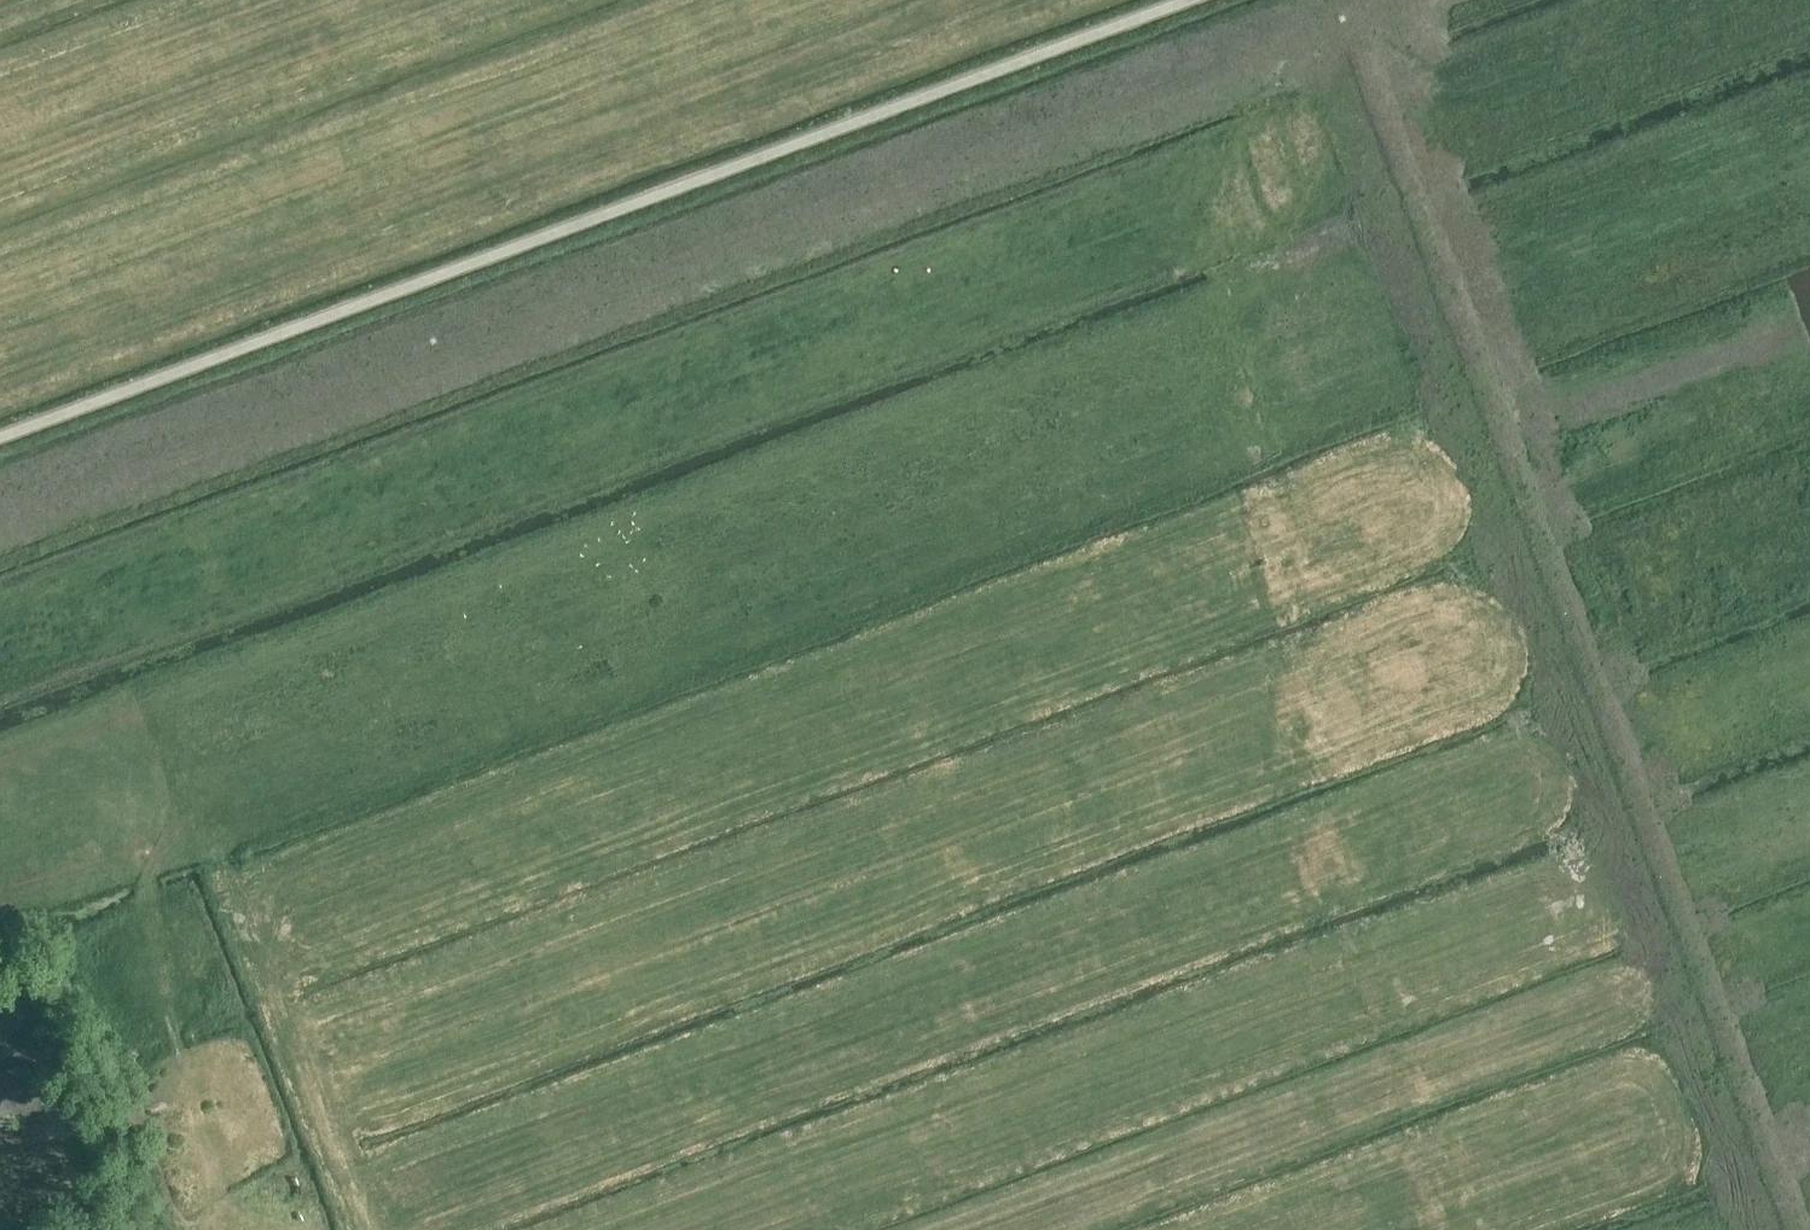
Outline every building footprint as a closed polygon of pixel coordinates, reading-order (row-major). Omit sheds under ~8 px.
[(43,1106),(24,1059),(0,1068),(0,1123),(43,1106)]
